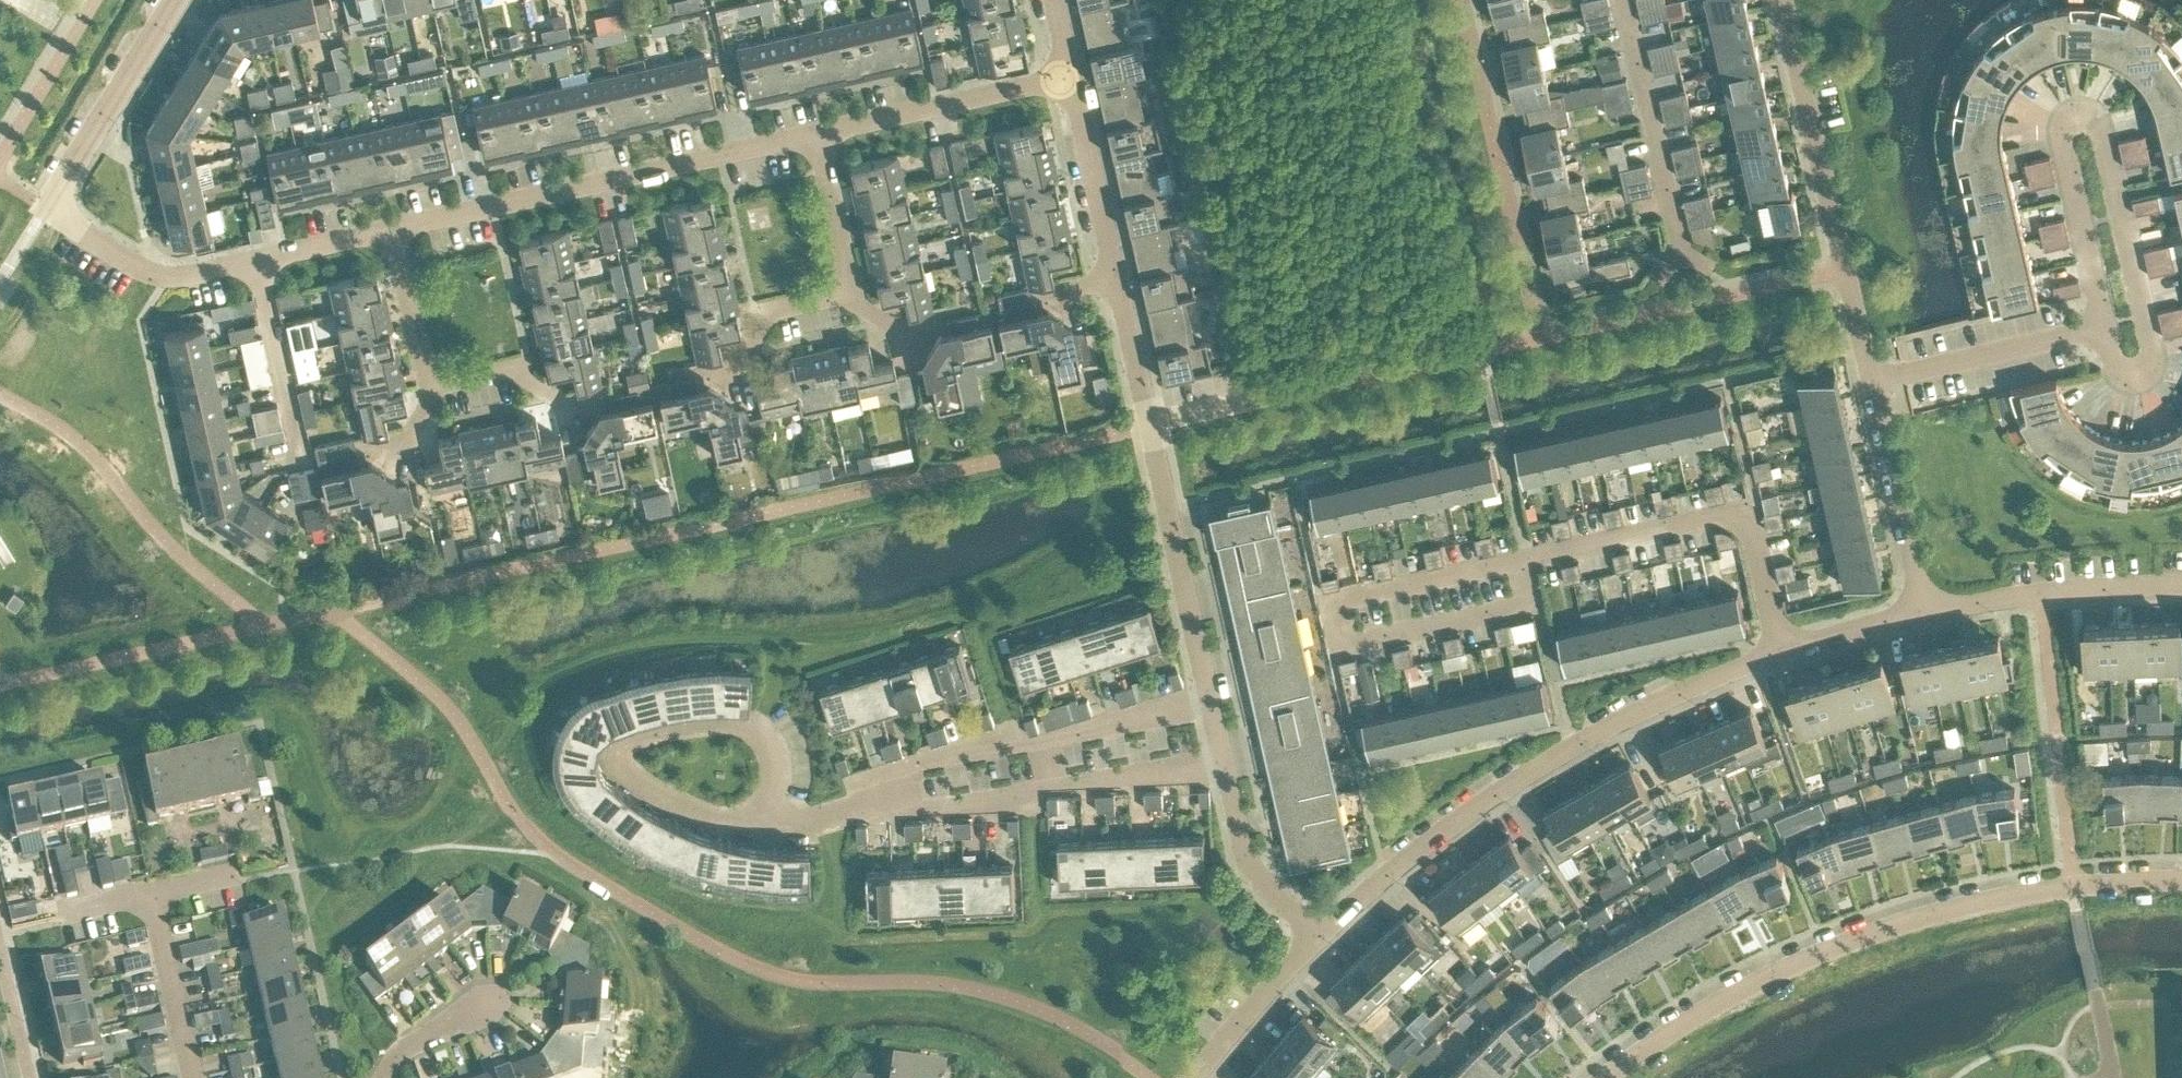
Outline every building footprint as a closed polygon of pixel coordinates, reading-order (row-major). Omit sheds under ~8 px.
[(219,10),(243,44),(271,38),(263,0),(259,0),(220,9),(219,10)] [(271,38),(294,33),(287,0),(263,0),(271,38)] [(294,33),(332,24),(326,0),(314,0),(313,0),(312,0),(287,0),(294,33)] [(382,0),(343,0),(347,20),(350,33),(388,24),(385,11),(382,0)] [(385,11),(408,6),(406,0),(382,0),(385,11)] [(459,17),(476,13),(473,0),(456,0),(459,17)] [(687,0),(674,0),(676,9),(689,7),(687,0)] [(757,0),(747,0),(741,2),(743,13),(759,9),(757,0)] [(759,9),(774,6),(773,0),(757,0),(759,9)] [(917,9),(929,7),(927,0),(915,0),(917,9)] [(966,13),(1013,2),(1013,0),(963,0),(966,13)] [(1132,71),(1143,68),(1136,41),(1126,43),(1116,0),(1099,0),(1078,5),(1094,79),(1132,71)] [(1509,31),(1547,22),(1544,7),(1531,10),(1528,0),(1491,0),(1496,20),(1497,20),(1506,18),(1509,31)] [(1584,13),(1610,7),(1609,0),(1581,0),(1584,13)] [(1681,0),(1670,0),(1666,1),(1669,15),(1670,19),(1685,15),(1681,0)] [(1712,17),(1748,9),(1746,0),(1708,0),(1712,17)] [(1666,1),(1639,7),(1643,21),(1669,15),(1666,1)] [(966,13),(970,32),(994,26),(998,45),(1022,40),(1018,22),(1021,21),(1016,2),(1014,3),(1013,2),(966,13)] [(2058,4),(2051,6),(2062,53),(2070,52),(2074,51),(2078,51),(2084,51),(2089,51),(2093,52),(2101,4),(2094,3),(2089,3),(2082,2),(2077,2),(2068,3),(2065,3),(2058,4)] [(2108,5),(2101,4),(2093,52),(2097,53),(2101,54),(2104,55),(2108,56),(2115,59),(2122,63),(2147,22),(2141,18),(2135,15),(2130,13),(2124,10),(2114,7),(2108,5)] [(910,5),(871,14),(876,38),(895,34),(901,57),(900,58),(900,60),(921,56),(910,5)] [(2010,23),(2006,26),(2034,66),(2036,64),(2041,61),(2047,58),(2052,56),(2056,55),(2062,53),(2051,6),(2046,7),(2040,9),(2033,11),(2027,14),(2022,16),(2015,20),(2010,23)] [(1610,7),(1584,13),(1588,28),(1614,22),(1610,7)] [(1712,17),(1718,43),(1754,34),(1748,9),(1712,17)] [(218,11),(195,48),(228,69),(243,44),(219,10),(218,11)] [(871,14),(851,19),(862,66),(863,66),(900,58),(901,57),(895,34),(876,38),(871,14)] [(680,15),(665,19),(667,30),(683,26),(680,15)] [(667,30),(665,19),(649,22),(652,33),(667,30)] [(851,19),(813,27),(819,51),(838,47),(843,70),(842,71),(843,73),(864,69),(863,66),(862,66),(851,19)] [(936,36),(933,20),(920,23),(924,38),(936,36)] [(566,22),(553,25),(555,36),(569,34),(566,22)] [(1502,46),(1509,75),(1544,67),(1538,40),(1551,37),(1547,22),(1509,31),(1512,44),(1503,46),(1502,46)] [(2147,22),(2122,63),(2124,65),(2128,68),(2132,70),(2134,73),(2136,75),(2139,78),(2142,81),(2144,84),(2181,56),(2181,54),(2180,51),(2176,46),(2171,41),(2167,37),(2162,33),(2158,29),(2151,24),(2147,22)] [(555,36),(553,25),(540,27),(543,39),(555,36)] [(622,25),(607,29),(609,40),(625,36),(622,25)] [(994,26),(970,32),(979,71),(1027,60),(1022,40),(998,45),(994,26)] [(1975,58),(1972,62),(2013,88),(2016,84),(2018,82),(2020,79),(2023,75),(2025,73),(2028,70),(2031,68),(2034,66),(2006,26),(2002,29),(1997,33),(1994,36),(1988,42),(1984,47),(1979,52),(1975,58)] [(813,27),(794,32),(805,79),(806,79),(842,71),(843,70),(838,47),(819,51),(813,27)] [(609,40),(607,29),(591,32),(593,43),(609,40)] [(520,43),(517,30),(499,35),(502,47),(520,43)] [(794,32),(756,40),(761,64),(780,60),(786,83),(785,84),(785,86),(806,82),(806,79),(805,79),(794,32)] [(1718,43),(1724,68),(1759,60),(1754,34),(1718,43)] [(1691,49),(1688,35),(1674,39),(1677,52),(1691,49)] [(1648,45),(1651,58),(1677,52),(1674,39),(1648,45)] [(761,64),(756,40),(736,45),(746,92),(785,84),(786,83),(780,60),(761,64)] [(565,41),(550,45),(552,56),(568,52),(565,41)] [(552,56),(550,45),(534,48),(537,59),(552,56)] [(195,48),(182,68),(216,88),(228,69),(195,48)] [(1165,62),(1162,49),(1153,51),(1156,64),(1165,62)] [(432,52),(419,55),(422,67),(435,64),(432,52)] [(704,52),(683,57),(689,80),(670,85),(675,108),(676,108),(714,99),(704,52)] [(1677,52),(1651,58),(1655,72),(1680,66),(1677,52)] [(508,54),(492,58),(495,69),(510,65),(508,54)] [(422,67),(419,55),(406,58),(409,70),(422,67)] [(928,58),(934,85),(948,82),(942,55),(928,58)] [(1606,58),(1610,76),(1622,73),(1618,55),(1606,58)] [(375,61),(379,74),(397,70),(394,56),(375,61)] [(2144,84),(2146,86),(2148,90),(2150,94),(2152,98),(2153,102),(2154,105),(2156,109),(2156,112),(2181,106),(2181,56),(2144,84)] [(683,57),(645,65),(656,113),(655,113),(656,115),(676,111),(676,108),(675,108),(670,85),(689,80),(683,57)] [(495,69),(492,58),(477,61),(479,72),(495,69)] [(1724,68),(1730,94),(1765,86),(1759,60),(1724,68)] [(1956,103),(1955,108),(2003,117),(2004,111),(2004,108),(2005,105),(2007,101),(2009,96),(2010,93),(2013,88),(1972,62),(1969,68),(1966,72),(1964,77),(1962,82),(1961,85),(1959,90),(1958,95),(1956,100),(1956,103)] [(645,65),(626,69),(631,93),(612,97),(618,121),(655,113),(656,113),(645,65)] [(1529,115),(1567,106),(1604,97),(1600,82),(1550,94),(1544,67),(1509,75),(1516,105),(1516,104),(1526,102),(1529,115)] [(182,68),(170,88),(203,109),(216,88),(182,68)] [(626,69),(588,78),(599,128),(619,124),(618,121),(612,97),(631,93),(626,69)] [(324,76),(327,90),(353,84),(350,70),(324,76)] [(1094,79),(1111,154),(1149,145),(1159,143),(1153,115),(1143,118),(1132,71),(1094,79)] [(417,75),(401,78),(404,89),(419,86),(417,75)] [(1600,82),(1604,97),(1630,91),(1626,76),(1600,82)] [(291,78),(281,80),(285,97),(294,95),(291,78)] [(404,89),(401,78),(385,82),(388,93),(404,89)] [(588,78),(549,87),(555,111),(574,106),(579,130),(578,130),(579,133),(599,128),(588,78)] [(285,97),(281,80),(272,83),(276,99),(285,97)] [(265,84),(256,86),(259,103),(269,101),(265,84)] [(358,84),(343,88),(345,99),(361,96),(358,84)] [(259,103),(256,86),(246,88),(250,105),(259,103)] [(1730,94),(1736,119),(1771,111),(1765,86),(1730,94)] [(549,87),(530,91),(541,139),(542,138),(578,130),(579,130),(574,106),(555,111),(549,87)] [(146,125),(146,126),(188,133),(203,109),(170,88),(146,125)] [(345,99),(343,88),(327,91),(330,103),(345,99)] [(1660,96),(1663,109),(1689,103),(1686,90),(1660,96)] [(530,91),(492,100),(497,123),(516,119),(522,143),(521,143),(521,146),(542,141),(542,138),(541,139),(530,91)] [(1630,91),(1604,97),(1607,113),(1633,106),(1630,91)] [(497,123),(492,100),(472,104),(482,152),(521,143),(522,143),(516,119),(497,123)] [(301,101),(286,104),(288,115),(290,120),(304,117),(301,101)] [(1689,103),(1663,109),(1666,123),(1692,117),(1689,103)] [(288,115),(286,104),(270,107),(273,119),(288,115)] [(1521,130),(1528,159),(1563,151),(1557,124),(1570,121),(1567,106),(1529,115),(1532,128),(1522,130),(1521,130)] [(2156,112),(2164,142),(2181,138),(2181,106),(2156,112)] [(452,108),(440,111),(450,155),(462,152),(452,108)] [(1955,149),(1956,157),(2003,147),(2003,143),(2002,139),(2002,135),(2001,131),(2002,127),(2002,124),(2002,121),(2003,117),(1955,108),(1954,113),(1954,118),(1953,122),(1953,127),(1953,132),(1953,135),(1954,140),(1954,145),(1955,149)] [(233,115),(235,124),(252,121),(250,111),(233,115)] [(440,111),(420,116),(425,140),(406,144),(411,168),(412,167),(450,159),(450,155),(440,111)] [(1736,119),(1742,145),(1777,137),(1771,111),(1736,119)] [(420,116),(381,125),(392,172),(391,172),(392,175),(413,170),(412,167),(411,168),(406,144),(425,140),(420,116)] [(993,131),(1002,170),(1025,165),(1021,145),(1045,140),(1040,120),(993,131)] [(252,121),(235,124),(237,134),(254,130),(252,121)] [(381,125),(362,129),(367,152),(348,157),(354,181),(355,180),(391,172),(392,172),(381,125)] [(146,127),(156,170),(194,161),(188,133),(146,126),(146,127)] [(362,129),(324,137),(335,185),(334,185),(334,188),(355,183),(355,180),(354,181),(348,157),(367,152),(362,129)] [(2118,139),(2121,152),(2147,146),(2144,133),(2118,139)] [(239,141),(241,150),(258,146),(256,137),(239,141)] [(324,137),(305,142),(310,166),(291,170),(296,194),(297,193),(334,185),(335,185),(324,137)] [(1742,145),(1748,170),(1783,162),(1777,137),(1742,145)] [(948,141),(954,168),(967,165),(961,138),(948,141)] [(2164,142),(2171,174),(2181,171),(2181,138),(2164,142)] [(1002,170),(1006,189),(1053,179),(1053,178),(1056,177),(1051,158),(1049,158),(1045,140),(1021,145),(1025,165),(1002,170)] [(1672,147),(1675,160),(1701,154),(1698,141),(1672,147)] [(310,166),(305,142),(265,151),(277,201),(298,196),(297,193),(296,194),(291,170),(310,166)] [(947,169),(941,142),(928,145),(934,172),(947,169)] [(1169,167),(1163,142),(1159,143),(1149,145),(1155,171),(1169,167)] [(1128,228),(1166,220),(1176,217),(1170,190),(1160,192),(1149,145),(1111,154),(1128,228)] [(258,146),(241,150),(243,159),(260,156),(258,146)] [(2147,146),(2121,152),(2124,165),(2150,159),(2147,146)] [(1956,157),(1963,188),(2011,178),(2003,147),(1956,157)] [(1545,186),(1548,199),(1586,190),(1583,175),(1570,178),(1563,151),(1528,159),(1535,189),(1536,189),(1536,188),(1545,186)] [(849,163),(853,183),(877,178),(881,197),(905,192),(896,152),(849,163)] [(1701,154),(1675,160),(1678,174),(1704,168),(1701,154)] [(2024,161),(2027,174),(2053,168),(2050,155),(2024,161)] [(1620,166),(1623,182),(1649,176),(1646,160),(1620,166)] [(156,170),(161,193),(200,184),(194,161),(156,170)] [(1754,197),(1758,196),(1758,195),(1789,188),(1789,187),(1783,162),(1748,170),(1754,197)] [(2053,168),(2027,174),(2030,187),(2056,181),(2053,168)] [(1649,176),(1623,182),(1627,197),(1653,191),(1649,176)] [(862,221),(910,211),(905,192),(881,197),(877,178),(853,183),(858,201),(855,202),(859,221),(862,221)] [(1963,188),(1971,219),(2018,208),(2011,178),(1963,188)] [(1006,189),(1014,228),(1038,222),(1034,203),(1058,198),(1053,179),(1006,189)] [(957,184),(961,199),(972,197),(969,181),(957,184)] [(251,196),(254,195),(268,192),(266,182),(249,186),(251,196)] [(161,193),(166,216),(205,207),(200,184),(161,193)] [(940,188),(943,203),(954,201),(951,185),(940,188)] [(1758,195),(1758,196),(1764,223),(1758,224),(1761,239),(1799,231),(1796,217),(1799,216),(1793,186),(1789,187),(1789,188),(1758,195)] [(1541,214),(1548,244),(1583,235),(1577,208),(1590,206),(1586,190),(1548,199),(1551,212),(1542,214),(1541,214)] [(1684,198),(1687,211),(1713,205),(1710,191),(1684,198)] [(254,195),(261,224),(275,221),(268,192),(254,195)] [(2132,199),(2135,213),(2161,207),(2158,193),(2132,199)] [(661,205),(670,244),(694,239),(690,220),(713,215),(709,195),(661,205)] [(972,197),(961,199),(964,215),(976,212),(972,197)] [(1014,228),(1019,247),(1066,236),(1066,235),(1069,234),(1064,215),(1062,216),(1058,198),(1034,203),(1038,222),(1014,228)] [(954,201),(943,203),(947,219),(958,216),(954,201)] [(1690,225),(1716,219),(1713,205),(1687,211),(1690,225)] [(205,207),(166,216),(172,240),(191,236),(192,241),(212,236),(205,207)] [(1971,219),(1978,250),(2025,239),(2018,208),(1971,219)] [(862,221),(866,241),(890,235),(895,254),(918,249),(910,211),(862,221)] [(616,215),(622,242),(636,239),(630,212),(616,215)] [(670,244),(675,264),(722,253),(722,252),(724,252),(720,232),(718,233),(713,215),(690,220),(694,239),(670,244)] [(2038,222),(2041,235),(2067,229),(2064,216),(2038,222)] [(597,220),(597,221),(603,247),(616,244),(610,217),(597,220)] [(1145,302),(1183,294),(1193,292),(1187,264),(1176,267),(1166,220),(1128,228),(1145,302)] [(518,238),(522,258),(546,252),(550,271),(574,266),(565,227),(518,238)] [(2067,229),(2041,235),(2044,248),(2070,242),(2067,229)] [(875,278),(875,279),(923,268),(918,249),(895,254),(890,235),(866,241),(871,259),(868,259),(872,279),(875,278)] [(1583,235),(1548,244),(1555,273),(1555,272),(1565,270),(1568,283),(1563,284),(1564,285),(1631,269),(1627,253),(1589,262),(1583,235)] [(1066,236),(1019,247),(1028,286),(1052,280),(1048,261),(1071,256),(1066,236)] [(970,241),(974,257),(985,254),(982,239),(970,241)] [(1978,250),(1985,280),(2032,270),(2025,239),(1978,250)] [(2143,248),(2146,261),(2172,255),(2169,242),(2143,248)] [(954,250),(957,265),(968,263),(965,247),(954,250)] [(531,295),(531,296),(578,285),(574,266),(550,271),(546,252),(522,258),(526,276),(524,277),(528,296),(531,295)] [(675,264),(683,302),(707,297),(703,277),(726,272),(722,253),(675,264)] [(985,254),(974,257),(978,272),(989,270),(985,254)] [(2172,255),(2146,261),(2149,274),(2175,268),(2172,255)] [(626,258),(630,274),(641,271),(637,256),(626,258)] [(608,262),(612,278),(623,275),(620,259),(608,262)] [(968,263),(957,265),(961,281),(972,278),(968,263)] [(923,268),(875,279),(880,299),(903,294),(907,313),(932,307),(923,268)] [(328,280),(336,320),(360,314),(356,295),(380,290),(375,270),(328,280)] [(2032,270),(1985,280),(1992,312),(2039,301),(2032,270)] [(641,271),(630,274),(633,289),(644,287),(641,271)] [(683,302),(688,321),(735,310),(737,309),(733,290),(730,291),(726,272),(703,277),(707,297),(683,302)] [(623,275),(612,278),(616,294),(627,291),(623,275)] [(1330,276),(1323,284),(1343,302),(1350,294),(1330,276)] [(2053,284),(2056,297),(2082,291),(2078,278),(2053,284)] [(531,296),(535,315),(559,310),(563,329),(587,324),(578,285),(531,296)] [(275,292),(277,306),(305,300),(301,286),(275,292)] [(999,306),(1005,305),(1026,300),(1023,286),(996,292),(999,306)] [(336,320),(341,339),(389,328),(388,327),(391,327),(386,308),(384,308),(380,290),(356,295),(360,314),(336,320)] [(1183,294),(1145,302),(1162,377),(1210,366),(1204,339),(1193,341),(1183,294)] [(1003,346),(1045,337),(1058,316),(1047,309),(1036,311),(1033,298),(1026,300),(1005,305),(1007,318),(997,320),(1003,346)] [(2160,322),(2181,317),(2181,304),(2157,309),(2160,322)] [(543,353),(544,354),(591,343),(587,324),(563,329),(559,310),(535,315),(539,334),(537,334),(541,353),(543,353)] [(735,310),(688,321),(696,360),(721,355),(717,336),(740,331),(735,310)] [(994,348),(989,322),(978,324),(975,312),(947,318),(949,331),(939,333),(932,345),(953,357),(962,399),(962,401),(981,397),(971,353),(994,348)] [(639,316),(643,331),(654,329),(650,313),(639,316)] [(164,330),(170,354),(208,346),(202,316),(182,320),(183,326),(164,330)] [(1058,316),(1045,337),(1054,378),(1080,373),(1078,362),(1091,360),(1084,331),(1072,334),(1069,323),(1058,316)] [(621,319),(625,335),(636,333),(633,317),(621,319)] [(2160,322),(2163,335),(2181,331),(2181,317),(2160,322)] [(227,327),(230,341),(256,335),(253,321),(227,327)] [(1923,325),(1899,331),(1905,355),(1930,349),(1923,325)] [(341,339),(349,377),(373,372),(369,353),(393,347),(389,328),(341,339)] [(654,329),(643,331),(646,347),(657,344),(654,329)] [(636,333),(625,335),(629,354),(640,352),(636,333)] [(867,340),(847,345),(858,392),(897,383),(901,402),(911,400),(914,396),(908,371),(895,374),(892,359),(872,363),(867,340)] [(827,349),(809,353),(814,377),(833,373),(839,396),(858,392),(847,345),(846,345),(846,342),(827,347),(827,349)] [(591,343),(544,354),(548,374),(571,368),(576,388),(600,382),(591,343)] [(313,345),(291,350),(298,379),(320,374),(313,345)] [(953,357),(932,345),(925,356),(927,366),(914,369),(921,398),(934,395),(936,405),(962,399),(953,357)] [(170,354),(175,377),(214,369),(208,346),(170,354)] [(1233,359),(1230,346),(1221,348),(1224,362),(1233,359)] [(349,377),(354,396),(401,386),(401,385),(404,384),(399,365),(397,366),(393,347),(369,353),(373,372),(349,377)] [(809,353),(790,358),(800,405),(839,396),(833,373),(814,377),(809,353)] [(775,385),(756,389),(761,414),(800,405),(790,358),(770,362),(775,385)] [(175,377),(180,400),(219,392),(214,369),(175,377)] [(1798,378),(1804,405),(1841,396),(1835,369),(1798,378)] [(647,382),(644,370),(627,374),(630,386),(647,382)] [(1110,383),(1107,372),(1092,376),(1094,387),(1110,383)] [(664,422),(706,413),(719,393),(708,385),(698,388),(695,375),(666,381),(669,394),(658,396),(664,422)] [(2026,428),(2030,434),(2070,406),(2067,403),(2065,399),(2063,396),(2062,392),(2061,390),(2059,386),(2058,383),(2057,377),(2010,388),(2011,394),(2013,400),(2015,407),(2018,413),(2020,418),(2024,424),(2026,428)] [(296,388),(301,408),(312,406),(307,386),(296,388)] [(401,386),(354,396),(363,436),(387,430),(383,411),(406,406),(401,386)] [(601,409),(593,421),(614,434),(656,424),(650,398),(640,400),(637,388),(608,394),(611,407),(601,409)] [(180,400),(185,423),(224,415),(219,392),(180,400)] [(719,393),(706,413),(716,455),(742,449),(739,439),(752,436),(746,407),(733,410),(731,400),(719,393)] [(1721,395),(1695,401),(1705,439),(1730,433),(1721,395)] [(235,398),(238,411),(250,409),(247,396),(235,398)] [(1804,405),(1809,430),(1847,422),(1841,396),(1804,405)] [(1695,401),(1670,407),(1679,444),(1705,439),(1695,401)] [(1740,409),(1742,418),(1760,414),(1758,405),(1740,409)] [(312,406),(301,408),(304,424),(315,421),(312,406)] [(2062,465),(2066,468),(2092,427),(2089,425),(2085,422),(2083,420),(2079,417),(2074,412),(2072,410),(2070,406),(2030,434),(2032,437),(2036,442),(2041,448),(2046,452),(2051,457),(2055,460),(2062,465)] [(1670,407),(1644,413),(1653,450),(1679,444),(1670,407)] [(1644,413),(1618,418),(1627,456),(1653,450),(1644,413)] [(1760,414),(1742,418),(1744,426),(1762,423),(1760,414)] [(185,423),(190,446),(229,438),(224,415),(185,423)] [(535,415),(515,420),(525,467),(564,458),(569,479),(583,476),(582,474),(577,450),(564,453),(559,434),(540,438),(535,415)] [(1618,418),(1592,424),(1602,462),(1627,456),(1618,418)] [(515,420),(497,423),(502,447),(482,452),(487,476),(525,467),(515,420)] [(576,446),(577,450),(582,474),(595,471),(597,481),(623,476),(614,434),(593,421),(586,432),(589,443),(576,446)] [(1809,430),(1815,456),(1853,447),(1847,422),(1809,430)] [(458,432),(457,432),(468,480),(487,476),(482,452),(502,447),(497,423),(477,428),(477,425),(458,430),(458,432)] [(1592,424),(1566,430),(1576,467),(1602,462),(1592,424)] [(2151,437),(2162,484),(2167,483),(2172,481),(2180,479),(2181,478),(2181,429),(2179,425),(2175,427),(2172,429),(2169,431),(2165,432),(2159,435),(2155,436),(2151,437)] [(280,427),(260,431),(263,441),(282,436),(280,427)] [(2107,485),(2112,486),(2121,438),(2115,437),(2111,436),(2105,434),(2100,432),(2097,430),(2092,427),(2066,468),(2072,472),(2078,475),(2084,478),(2089,479),(2096,482),(2101,483),(2107,485)] [(1566,430),(1542,436),(1551,473),(1576,467),(1566,430)] [(442,460),(423,464),(429,489),(468,480),(457,432),(437,437),(442,460)] [(314,444),(317,460),(356,451),(353,435),(314,444)] [(1551,473),(1542,436),(1515,441),(1524,479),(1551,473)] [(2121,438),(2112,486),(2119,487),(2124,487),(2135,487),(2138,487),(2143,487),(2149,486),(2154,486),(2162,484),(2151,437),(2149,437),(2143,438),(2136,439),(2130,439),(2126,439),(2121,438)] [(190,446),(196,469),(234,461),(229,438),(190,446)] [(1491,447),(1465,453),(1474,490),(1500,485),(1491,447)] [(1815,456),(1821,482),(1859,473),(1853,447),(1815,456)] [(887,449),(872,453),(874,464),(890,460),(887,449)] [(326,498),(368,489),(381,469),(369,461),(359,464),(356,451),(317,460),(326,498)] [(874,464),(872,453),(856,456),(859,467),(874,464)] [(1465,453),(1439,459),(1448,496),(1474,490),(1465,453)] [(260,455),(249,457),(251,470),(263,468),(260,455)] [(1752,460),(1754,469),(1772,465),(1770,456),(1752,460)] [(1439,459),(1413,464),(1423,502),(1448,496),(1439,459)] [(205,512),(206,513),(241,489),(234,461),(196,469),(205,512)] [(830,462),(814,466),(817,477),(832,473),(830,462)] [(1413,464),(1388,470),(1397,508),(1423,502),(1413,464)] [(1772,465),(1754,469),(1756,477),(1774,473),(1772,465)] [(314,466),(300,469),(306,495),(319,492),(314,466)] [(817,477),(814,466),(799,469),(801,480),(817,477)] [(306,495),(300,469),(287,472),(292,498),(306,495)] [(381,469),(368,489),(377,531),(403,525),(401,515),(414,512),(407,483),(395,486),(392,476),(381,469)] [(1388,470),(1362,476),(1371,513),(1397,508),(1388,470)] [(1821,482),(1827,508),(1864,499),(1859,473),(1821,482)] [(1362,476),(1336,482),(1345,519),(1371,513),(1362,476)] [(1722,480),(1713,482),(1717,500),(1726,498),(1722,480)] [(1345,519),(1336,482),(1311,488),(1319,525),(1345,519)] [(1717,500),(1713,482),(1705,484),(1709,502),(1717,500)] [(670,483),(644,490),(649,511),(675,504),(670,483)] [(207,514),(244,537),(265,504),(241,489),(206,513),(207,514)] [(1671,492),(1662,494),(1666,512),(1675,510),(1671,492)] [(1666,512),(1662,494),(1654,496),(1658,514),(1666,512)] [(1210,510),(1271,779),(1332,765),(1271,497),(1251,501),(1250,496),(1229,500),(1231,506),(1210,510)] [(1827,508),(1833,533),(1870,525),(1864,499),(1827,508)] [(302,506),(306,528),(311,527),(324,525),(327,524),(322,501),(302,506)] [(1619,503),(1611,505),(1615,523),(1624,521),(1619,503)] [(265,504),(244,537),(265,551),(275,534),(280,537),(291,520),(265,504)] [(1615,523),(1611,505),(1602,507),(1606,525),(1615,523)] [(1763,512),(1765,520),(1783,516),(1781,508),(1763,512)] [(1568,515),(1560,517),(1564,535),(1572,533),(1568,515)] [(1783,516),(1765,520),(1767,529),(1785,525),(1783,516)] [(1564,535),(1560,517),(1551,519),(1555,537),(1564,535)] [(555,524),(539,527),(542,539),(557,535),(555,524)] [(324,525),(311,527),(313,539),(326,537),(324,525)] [(1833,533),(1838,559),(1876,550),(1870,525),(1833,533)] [(542,539),(539,527),(523,531),(526,542),(542,539)] [(1715,529),(1718,547),(1740,542),(1739,541),(1738,539),(1735,535),(1733,533),(1731,532),(1729,531),(1727,530),(1725,529),(1721,528),(1719,528),(1715,529)] [(1492,532),(1483,534),(1487,552),(1496,550),(1492,532)] [(1487,552),(1483,534),(1475,536),(1479,554),(1487,552)] [(2,561),(11,555),(0,536),(0,558),(2,561)] [(501,536),(482,540),(484,552),(504,547),(501,536)] [(1681,537),(1672,539),(1676,556),(1685,554),(1681,537)] [(1676,556),(1672,539),(1664,540),(1668,558),(1676,556)] [(484,552),(482,540),(462,545),(464,556),(484,552)] [(1440,544),(1432,546),(1436,563),(1445,562),(1440,544)] [(1436,563),(1432,546),(1423,548),(1427,565),(1436,563)] [(1629,548),(1621,550),(1625,568),(1633,566),(1629,548)] [(415,556),(422,570),(434,564),(428,550),(415,556)] [(1625,568),(1621,550),(1612,552),(1616,570),(1625,568)] [(1876,550),(1838,559),(1844,584),(1882,575),(1876,550)] [(1389,555),(1381,557),(1385,575),(1393,573),(1389,555)] [(1385,575),(1381,557),(1372,559),(1376,577),(1385,575)] [(1775,563),(1777,571),(1795,567),(1793,559),(1775,563)] [(1578,560),(1570,562),(1574,579),(1582,578),(1578,560)] [(1574,579),(1570,562),(1561,564),(1565,581),(1574,579)] [(1795,567),(1777,571),(1779,580),(1786,578),(1790,596),(1812,590),(1808,573),(1797,576),(1795,567)] [(1320,577),(1323,589),(1340,585),(1337,573),(1320,577)] [(14,607),(13,609),(14,609),(24,593),(23,595),(17,591),(13,588),(14,587),(14,586),(3,602),(4,602),(5,600),(14,607)] [(1738,588),(1712,594),(1721,632),(1746,626),(1738,588)] [(1712,594),(1686,600),(1695,638),(1721,632),(1712,594)] [(1686,600),(1660,606),(1669,643),(1695,638),(1686,600)] [(1150,602),(1126,610),(1138,649),(1162,642),(1150,602)] [(1660,606),(1634,612),(1643,649),(1669,643),(1660,606)] [(1126,610),(1103,617),(1115,657),(1138,649),(1126,610)] [(1634,612),(1608,618),(1618,655),(1643,649),(1634,612)] [(1103,617),(1080,624),(1092,664),(1115,657),(1103,617)] [(1608,618),(1583,623),(1592,661),(1618,655),(1608,618)] [(1515,639),(1511,621),(1494,624),(1498,642),(1515,639)] [(2180,621),(2155,622),(2157,664),(2181,662),(2180,621)] [(2155,622),(2132,623),(2134,665),(2157,664),(2155,622)] [(1592,661),(1583,623),(1557,629),(1566,667),(1592,661)] [(2132,623),(2108,624),(2110,666),(2134,665),(2132,623)] [(1080,624),(1057,632),(1070,671),(1092,664),(1080,624)] [(2110,666),(2108,624),(2083,625),(2084,648),(2077,648),(2078,667),(2110,666)] [(1057,632),(1034,639),(1047,678),(1070,671),(1057,632)] [(1460,632),(1452,634),(1456,652),(1464,650),(1460,632)] [(1456,652),(1452,634),(1443,636),(1447,654),(1456,652)] [(1998,636),(1974,640),(1982,681),(2014,675),(2010,656),(2003,657),(1998,636)] [(1047,678),(1034,639),(1010,646),(1013,656),(1023,686),(1047,678)] [(1974,640),(1951,645),(1959,686),(1982,681),(1974,640)] [(961,643),(937,650),(949,690),(973,682),(961,643)] [(1409,644),(1401,645),(1405,663),(1413,661),(1409,644)] [(1405,663),(1401,645),(1392,647),(1396,665),(1405,663)] [(1951,645),(1928,650),(1936,691),(1959,686),(1951,645)] [(1010,646),(1003,649),(1006,659),(1013,656),(1010,646)] [(937,650),(914,657),(926,697),(949,690),(937,650)] [(1936,691),(1928,650),(1903,655),(1912,695),(1936,691)] [(1359,668),(1366,698),(1380,695),(1372,659),(1358,663),(1356,656),(1339,659),(1342,672),(1359,668)] [(914,657),(891,665),(903,704),(926,697),(914,657)] [(1430,659),(1423,660),(1425,671),(1432,669),(1430,659)] [(1881,660),(1858,667),(1870,707),(1894,700),(1881,660)] [(891,665),(868,672),(881,711),(903,704),(891,665)] [(686,668),(691,706),(718,704),(717,666),(686,668)] [(717,666),(718,704),(747,704),(750,667),(717,666)] [(1858,667),(1835,674),(1847,714),(1870,707),(1858,667)] [(655,674),(663,710),(691,706),(686,668),(655,674)] [(1169,672),(1174,686),(1184,683),(1179,668),(1169,672)] [(868,672),(845,679),(858,719),(881,711),(868,672)] [(625,682),(636,717),(663,710),(655,674),(625,682)] [(1835,674),(1813,681),(1825,721),(1847,714),(1835,674)] [(1543,676),(1516,682),(1525,719),(1551,714),(1543,676)] [(858,719),(845,679),(821,687),(834,726),(858,719)] [(1825,721),(1813,681),(1789,688),(1791,693),(1778,697),(1786,722),(1798,719),(1801,728),(1825,721)] [(595,693),(610,727),(636,717),(625,682),(595,693)] [(1516,682),(1490,688),(1499,725),(1525,719),(1516,682)] [(1133,683),(1125,686),(1129,701),(1138,698),(1133,683)] [(1129,701),(1125,686),(1116,689),(1121,703),(1129,701)] [(1490,688),(1464,694),(1473,731),(1499,725),(1490,688)] [(564,721),(597,739),(610,727),(595,693),(590,695),(586,698),(577,704),(573,708),(567,717),(564,721)] [(1464,694),(1438,699),(1447,737),(1473,731),(1464,694)] [(1088,698),(1079,700),(1084,715),(1093,712),(1088,698)] [(1438,699),(1412,705),(1422,743),(1447,737),(1438,699)] [(1070,703),(1075,718),(1084,715),(1079,700),(1070,703)] [(1412,705),(1387,711),(1396,749),(1422,743),(1412,705)] [(1751,706),(1728,716),(1744,754),(1743,755),(1748,765),(1781,750),(1777,739),(1767,743),(1751,706)] [(980,711),(985,726),(995,723),(990,708),(980,711)] [(1396,749),(1387,711),(1362,717),(1371,754),(1396,749)] [(1025,718),(1030,732),(1039,729),(1035,715),(1025,718)] [(1728,716),(1706,726),(1722,764),(1743,755),(1744,754),(1728,716)] [(2161,729),(2160,717),(2147,717),(2147,729),(2161,729)] [(2174,717),(2160,717),(2161,729),(2174,728),(2174,717)] [(2126,718),(2113,719),(2114,731),(2127,730),(2126,718)] [(2114,731),(2113,719),(2100,720),(2101,732),(2114,731)] [(556,757),(557,763),(594,757),(597,739),(564,721),(562,726),(558,736),(557,741),(556,752),(556,757)] [(944,723),(936,726),(940,741),(949,738),(944,723)] [(940,741),(936,726),(927,729),(932,743),(940,741)] [(1706,726),(1684,736),(1700,773),(1722,764),(1706,726)] [(2006,732),(1993,734),(1995,745),(2008,743),(2006,732)] [(1995,745),(1993,734),(1980,736),(1982,748),(1995,745)] [(2110,734),(2088,735),(2089,757),(2111,756),(2110,734)] [(2150,735),(2138,736),(2139,747),(2151,746),(2150,735)] [(1700,773),(1684,736),(1661,746),(1677,783),(1700,773)] [(2139,747),(2138,736),(2127,737),(2128,748),(2139,747)] [(899,738),(890,740),(895,755),(904,752),(899,738)] [(895,755),(890,740),(881,743),(886,758),(895,755)] [(1960,741),(1947,743),(1949,754),(1962,751),(1960,741)] [(1949,754),(1947,743),(1934,746),(1936,757),(1949,754)] [(2029,757),(2028,747),(2014,749),(2016,759),(2029,757)] [(144,774),(146,784),(136,786),(146,830),(159,827),(158,821),(246,800),(248,806),(260,803),(250,760),(240,762),(238,751),(212,757),(212,758),(144,774)] [(836,758),(841,772),(850,769),(846,754),(836,758)] [(1979,754),(1967,756),(1970,768),(1981,766),(1979,754)] [(1899,755),(1886,758),(1889,769),(1902,766),(1899,755)] [(1970,768),(1967,756),(1956,759),(1958,771),(1970,768)] [(574,796),(577,799),(603,772),(594,757),(557,763),(558,768),(560,773),(564,783),(567,788),(574,796)] [(1889,769),(1886,758),(1873,762),(1876,772),(1889,769)] [(1630,761),(1609,773),(1629,809),(1628,810),(1632,817),(1655,804),(1630,761)] [(1271,779),(1278,809),(1338,795),(1332,765),(1271,779)] [(1853,768),(1840,772),(1844,783),(1857,779),(1853,768)] [(1905,771),(1894,775),(1897,786),(1909,783),(1905,771)] [(577,799),(601,819),(624,790),(603,772),(577,799)] [(1844,783),(1840,772),(1828,776),(1832,787),(1844,783)] [(2124,813),(2143,811),(2142,772),(2103,775),(2106,810),(2124,809),(2124,813)] [(2162,808),(2178,809),(2179,774),(2142,772),(2143,811),(2162,812),(2162,808)] [(1609,773),(1588,785),(1608,821),(1628,810),(1629,809),(1609,773)] [(1897,786),(1894,775),(1882,778),(1885,789),(1897,786)] [(101,783),(77,789),(86,828),(116,821),(111,801),(106,802),(101,783)] [(1588,785),(1567,797),(1588,833),(1608,821),(1588,785)] [(2015,786),(1976,792),(1982,827),(1983,830),(2003,828),(2002,824),(2020,821),(2015,786)] [(1199,788),(1200,803),(1210,803),(1209,787),(1199,788)] [(77,789),(54,794),(63,833),(86,828),(77,789)] [(601,819),(627,837),(647,805),(624,790),(601,819)] [(1154,805),(1153,790),(1144,790),(1145,806),(1154,805)] [(1162,790),(1153,790),(1154,805),(1163,805),(1162,790)] [(1106,808),(1105,792),(1096,793),(1097,808),(1106,808)] [(1115,792),(1105,792),(1106,808),(1115,807),(1115,792)] [(1938,802),(1947,836),(1948,840),(1968,835),(1967,831),(1982,827),(1976,792),(1938,802)] [(1833,793),(1822,797),(1826,809),(1837,805),(1833,793)] [(54,794),(32,799),(31,800),(40,838),(63,833),(54,794)] [(1752,807),(1762,802),(1758,794),(1748,798),(1752,807)] [(1048,795),(1049,811),(1059,810),(1058,795),(1048,795)] [(1278,809),(1284,839),(1345,825),(1338,795),(1278,809)] [(1780,795),(1765,801),(1769,811),(1784,804),(1780,795)] [(1588,833),(1567,797),(1545,810),(1555,826),(1542,833),(1558,860),(1571,852),(1567,845),(1588,833)] [(31,800),(32,799),(6,804),(11,824),(6,826),(10,845),(40,838),(31,800)] [(1769,811),(1765,801),(1762,802),(1752,807),(1750,808),(1755,817),(1769,811)] [(1903,812),(1913,846),(1914,850),(1933,844),(1932,840),(1947,836),(1938,802),(1903,812)] [(627,837),(655,852),(671,819),(647,805),(627,837)] [(1775,817),(1781,833),(1806,822),(1800,807),(1775,817)] [(1903,812),(1869,821),(1878,855),(1879,859),(1899,854),(1898,850),(1913,846),(1903,812)] [(1721,821),(1725,830),(1740,824),(1736,814),(1721,821)] [(1008,816),(1009,832),(1019,831),(1019,816),(1008,816)] [(963,834),(962,818),(953,819),(954,834),(963,834)] [(971,818),(962,818),(963,834),(972,833),(971,818)] [(655,852),(684,864),(697,830),(671,819),(655,852)] [(924,820),(914,821),(915,836),(924,836),(924,820)] [(915,836),(914,821),(905,821),(906,837),(915,836)] [(1869,821),(1833,831),(1846,868),(1864,863),(1863,860),(1878,855),(1869,821)] [(857,823),(858,839),(868,838),(867,823),(857,823)] [(1345,825),(1284,839),(1291,868),(1352,855),(1345,825)] [(684,864),(714,874),(724,838),(697,830),(684,864)] [(1846,868),(1833,831),(1797,847),(1810,879),(1827,872),(1828,876),(1846,868)] [(1703,832),(1689,839),(1694,849),(1708,842),(1703,832)] [(1739,832),(1728,836),(1732,847),(1743,843),(1739,832)] [(1510,833),(1490,848),(1514,881),(1534,866),(1537,870),(1547,862),(1531,841),(1521,848),(1510,833)] [(1204,834),(1179,835),(1181,876),(1206,875),(1204,834)] [(1179,835),(1155,836),(1157,877),(1181,876),(1179,835)] [(1155,836),(1131,837),(1133,878),(1157,877),(1155,836)] [(1131,837),(1107,838),(1109,879),(1133,878),(1131,837)] [(714,874),(745,880),(751,844),(724,838),(714,874)] [(1107,838),(1083,839),(1085,880),(1109,879),(1107,838)] [(1085,880),(1083,839),(1058,840),(1059,846),(1050,847),(1050,862),(1059,862),(1060,882),(1085,880)] [(1694,849),(1689,839),(1675,846),(1679,856),(1694,849)] [(1721,840),(1692,856),(1700,871),(1729,854),(1721,840)] [(745,880),(776,884),(778,847),(751,844),(745,880)] [(778,847),(776,884),(808,884),(807,847),(778,847)] [(1490,848),(1470,862),(1495,895),(1514,881),(1490,848)] [(199,856),(201,867),(227,861),(225,850),(199,856)] [(1777,853),(1741,868),(1755,901),(1757,904),(1776,896),(1774,893),(1791,886),(1777,853)] [(1641,862),(1646,871),(1660,863),(1655,854),(1641,862)] [(83,862),(71,865),(73,877),(86,874),(83,862)] [(1013,862),(988,864),(990,905),(1015,904),(1013,862)] [(1470,862),(1451,876),(1476,910),(1477,909),(1495,895),(1470,862)] [(115,889),(109,863),(95,866),(101,892),(115,889)] [(988,864),(964,865),(966,906),(990,905),(988,864)] [(73,877),(71,865),(58,868),(65,900),(78,897),(73,877)] [(964,865),(940,866),(942,907),(966,906),(964,865)] [(940,866),(916,867),(918,908),(942,907),(940,866)] [(1668,866),(1658,872),(1664,883),(1674,877),(1668,866)] [(916,867),(892,868),(894,909),(918,908),(916,867)] [(894,909),(892,868),(867,869),(869,910),(894,909)] [(1707,888),(1724,918),(1726,922),(1744,912),(1742,909),(1755,901),(1741,868),(1707,888)] [(1627,869),(1613,877),(1619,886),(1632,878),(1627,869)] [(1664,883),(1658,872),(1647,878),(1653,888),(1664,883)] [(1476,910),(1451,876),(1431,891),(1461,931),(1481,916),(1477,909),(1476,910)] [(1619,886),(1613,877),(1599,885),(1605,895),(1619,886)] [(1676,906),(1693,936),(1695,940),(1712,930),(1711,926),(1724,918),(1707,888),(1676,906)] [(471,934),(486,933),(483,892),(456,913),(450,905),(435,916),(427,908),(421,912),(428,921),(450,950),(471,934)] [(500,932),(524,945),(548,900),(542,897),(536,905),(519,896),(512,909),(483,892),(486,933),(500,932)] [(547,958),(554,971),(589,952),(560,935),(567,923),(550,914),(554,903),(548,900),(524,945),(547,958)] [(1606,903),(1596,909),(1602,920),(1612,914),(1606,903)] [(1676,906),(1645,924),(1662,954),(1664,958),(1682,948),(1680,944),(1693,936),(1676,906)] [(7,913),(11,927),(37,921),(34,907),(7,913)] [(1602,920),(1596,909),(1586,915),(1592,925),(1602,920)] [(1450,942),(1432,923),(1423,932),(1405,913),(1387,930),(1415,960),(1422,968),(1450,942)] [(244,931),(248,951),(288,941),(282,917),(262,922),(261,916),(243,920),(241,915),(227,918),(231,934),(244,931)] [(1546,925),(1553,934),(1566,924),(1559,915),(1546,925)] [(433,963),(450,950),(428,921),(414,931),(406,924),(400,928),(407,937),(407,936),(429,965),(425,968),(434,981),(442,975),(433,963)] [(1645,924),(1614,942),(1631,972),(1633,976),(1651,966),(1649,962),(1662,954),(1645,924)] [(1538,927),(1525,936),(1532,945),(1544,935),(1538,927)] [(1387,930),(1369,946),(1397,977),(1398,976),(1415,960),(1387,930)] [(126,938),(129,950),(145,947),(142,935),(126,938)] [(412,978),(425,968),(429,965),(407,936),(407,937),(393,947),(385,939),(379,944),(386,952),(408,981),(404,984),(413,996),(421,990),(412,978)] [(1532,945),(1525,936),(1512,946),(1519,954),(1532,945)] [(248,951),(254,973),(292,965),(287,943),(288,942),(288,941),(248,951)] [(1614,942),(1581,960),(1603,993),(1620,983),(1618,980),(1631,972),(1614,942)] [(182,966),(192,964),(207,960),(204,946),(178,952),(182,966)] [(1369,946),(1351,963),(1385,999),(1403,982),(1398,976),(1397,977),(1369,946)] [(1529,955),(1528,961),(1534,969),(1546,959),(1538,949),(1529,955)] [(374,1006),(404,984),(408,981),(386,952),(364,968),(370,976),(358,985),(374,1006)] [(561,984),(559,1010),(610,1014),(610,1007),(599,1005),(601,986),(587,985),(589,952),(554,971),(561,984)] [(46,999),(46,998),(85,989),(78,959),(58,963),(60,969),(40,974),(46,999)] [(122,966),(125,979),(151,973),(148,960),(122,966)] [(205,971),(208,984),(220,981),(217,968),(213,969),(211,960),(207,960),(192,964),(194,974),(205,971)] [(1603,993),(1581,960),(1550,985),(1572,1012),(1586,1001),(1588,1005),(1603,993)] [(1385,999),(1351,963),(1333,980),(1346,994),(1335,1004),(1353,1024),(1364,1013),(1367,1016),(1385,999)] [(1490,964),(1477,974),(1484,982),(1496,972),(1490,964)] [(254,973),(259,996),(298,987),(292,965),(254,973)] [(1484,982),(1477,974),(1465,984),(1472,992),(1484,982)] [(1484,990),(1492,1000),(1495,1003),(1507,993),(1496,980),(1484,990)] [(220,981),(208,984),(211,997),(223,994),(220,981)] [(259,996),(264,1019),(303,1010),(298,987),(259,996)] [(120,991),(123,1004),(135,1001),(132,988),(120,991)] [(46,998),(46,999),(51,1020),(90,1012),(85,989),(46,998)] [(1492,1000),(1484,990),(1475,998),(1483,1007),(1492,1000)] [(1537,994),(1506,1018),(1528,1045),(1531,1048),(1547,1036),(1544,1033),(1558,1022),(1537,994)] [(135,1001),(123,1004),(126,1017),(138,1014),(138,1015),(159,1009),(156,996),(135,1001)] [(1443,1003),(1431,1014),(1439,1022),(1450,1011),(1443,1003)] [(264,1019),(270,1042),(308,1033),(303,1010),(264,1019)] [(556,1037),(548,1048),(580,1073),(583,1039),(597,1040),(598,1022),(609,1021),(610,1014),(559,1010),(556,1037)] [(1303,1010),(1287,1029),(1325,1062),(1341,1043),(1338,1040),(1346,1030),(1326,1013),(1318,1023),(1303,1010)] [(51,1020),(57,1043),(96,1035),(90,1012),(51,1020)] [(216,1017),(219,1030),(231,1027),(228,1014),(216,1017)] [(1439,1022),(1431,1014),(1420,1025),(1427,1032),(1439,1022)] [(1506,1018),(1479,1045),(1503,1071),(1505,1073),(1520,1059),(1517,1056),(1528,1045),(1506,1018)] [(135,1025),(139,1039),(165,1033),(161,1019),(135,1025)] [(231,1027),(219,1030),(222,1043),(234,1040),(231,1027)] [(1272,1048),(1303,1074),(1302,1075),(1305,1077),(1311,1077),(1325,1062),(1287,1029),(1272,1048)] [(270,1042),(275,1065),(314,1056),(308,1033),(270,1042)] [(1405,1044),(1412,1051),(1424,1040),(1417,1033),(1405,1044)] [(96,1035),(57,1043),(63,1068),(82,1063),(83,1069),(103,1064),(96,1035)] [(1435,1036),(1427,1044),(1435,1052),(1443,1044),(1435,1036)] [(1435,1052),(1427,1044),(1419,1052),(1427,1061),(1435,1052)] [(1459,1077),(1495,1077),(1503,1071),(1479,1045),(1452,1071),(1459,1077)] [(514,1069),(517,1077),(566,1077),(580,1073),(548,1048),(539,1060),(514,1069)] [(1256,1066),(1270,1077),(1300,1077),(1302,1075),(1303,1074),(1272,1048),(1256,1066)] [(278,1077),(320,1077),(319,1077),(314,1056),(275,1065),(278,1077)] [(227,1063),(230,1076),(241,1073),(238,1060),(227,1063)] [(152,1061),(138,1065),(139,1070),(148,1077),(156,1077),(152,1061)] [(484,1077),(489,1077),(517,1077),(514,1069),(494,1076),(489,1062),(479,1065),(484,1077)] [(919,1063),(912,1062),(909,1073),(890,1070),(889,1077),(917,1077),(919,1063)] [(919,1063),(917,1077),(944,1077),(925,1075),(925,1064),(919,1063)] [(1256,1066),(1246,1077),(1270,1077),(1256,1066)]
